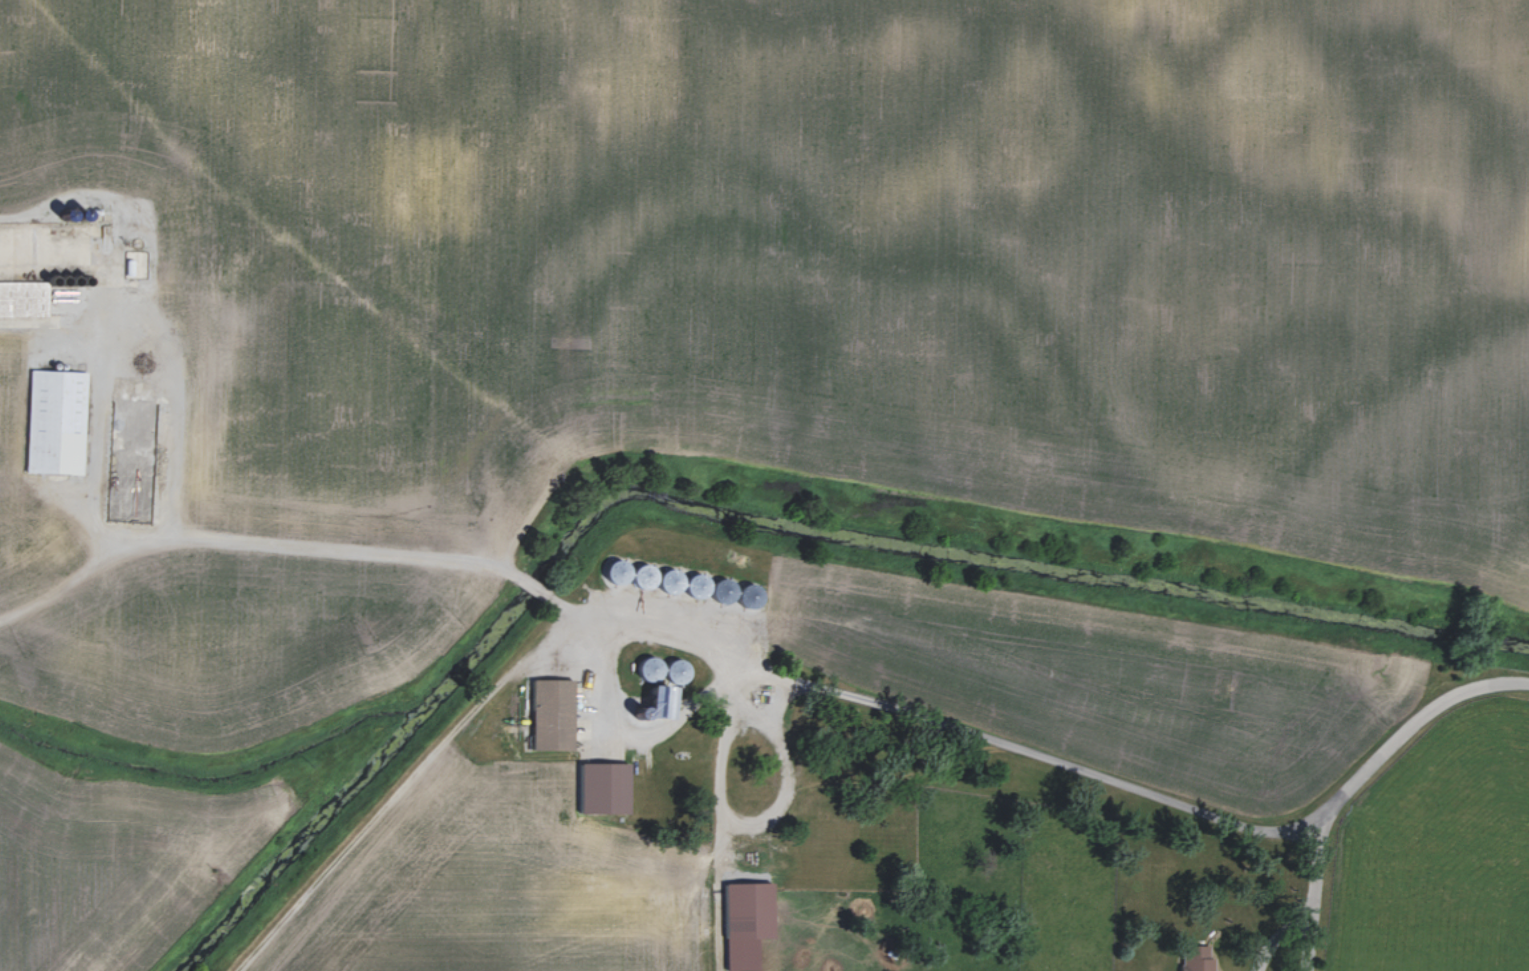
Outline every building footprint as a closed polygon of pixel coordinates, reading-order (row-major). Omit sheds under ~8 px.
[(53,282),(0,283),(0,318),(54,317),(53,282)] [(89,475),(93,372),(35,371),(32,473),(89,475)] [(580,751),(581,680),(541,680),(540,751),(580,751)] [(638,765),(588,764),(588,814),(637,815),(638,765)]
